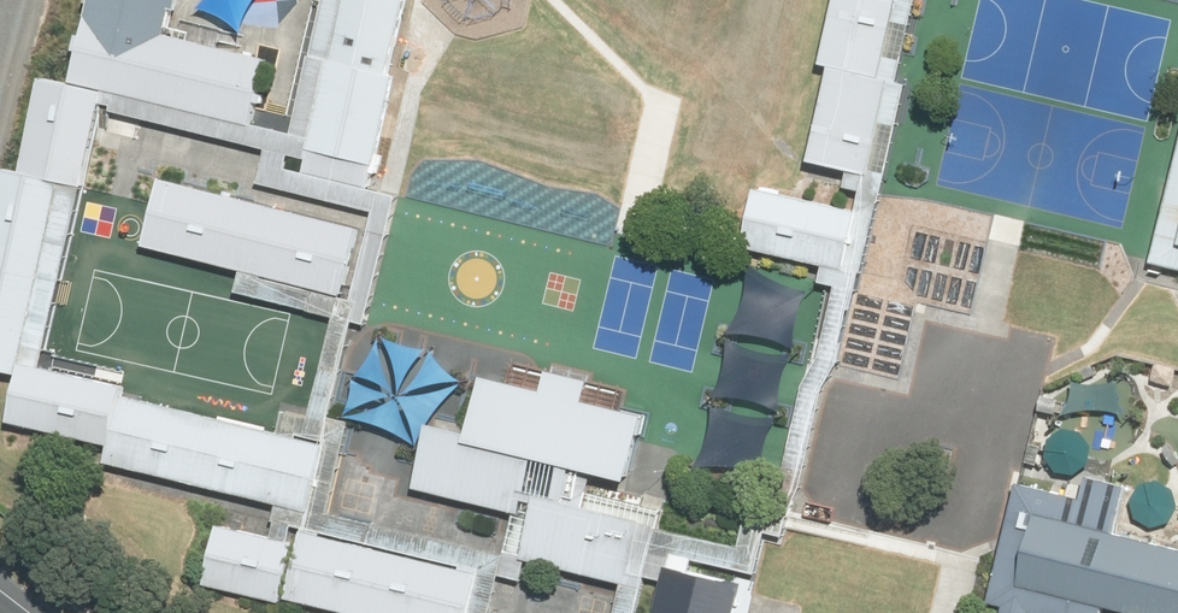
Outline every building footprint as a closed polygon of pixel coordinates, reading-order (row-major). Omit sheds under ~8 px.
[(76,78),(107,85),(255,118),(269,53),(168,30),(175,0),(94,0),(76,78)] [(382,159),(401,71),(395,70),(411,0),(345,0),(314,144),(382,159)] [(827,55),(837,57),(816,152),(873,165),(893,76),(882,73),(898,0),(839,0),(827,55)] [(76,78),(49,72),(27,166),(66,175),(85,180),(99,117),(107,85),(76,78)] [(7,162),(0,193),(0,366),(22,371),(25,357),(66,175),(27,166),(7,162)] [(1154,259),(1177,265),(1177,166),(1154,259)] [(360,223),(164,173),(147,240),(343,290),(360,223)] [(864,206),(760,183),(748,240),(852,262),(864,206)] [(76,369),(25,357),(22,371),(11,414),(113,438),(108,456),(313,505),(329,440),(123,390),(125,381),(76,369)] [(526,507),(538,451),(639,473),(652,410),(587,396),(591,378),(547,369),(544,386),(489,374),(478,426),(432,417),(418,483),(526,507)] [(1021,478),(993,604),(1031,612),(1032,609),(1050,612),(1110,612),(1114,596),(1177,610),(1177,538),(1118,525),(1128,479),(1091,471),(1086,492),(1021,478)] [(658,519),(535,492),(522,554),(644,581),(658,519)] [(297,540),(218,522),(205,576),(284,594),(297,540)] [(306,522),(290,595),(372,612),(469,612),(481,561),(306,522)] [(744,580),(666,563),(654,612),(737,612),(744,580)]
